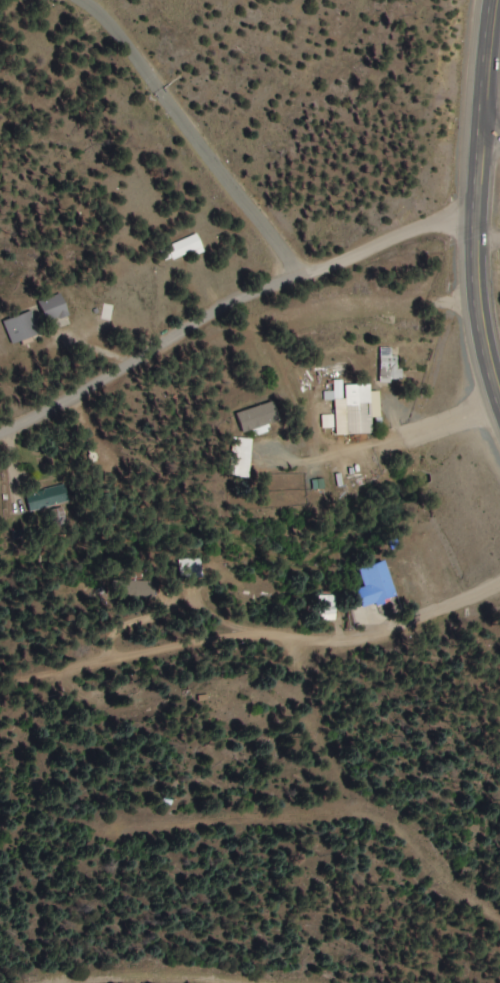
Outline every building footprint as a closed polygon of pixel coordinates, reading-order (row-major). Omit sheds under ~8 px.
[(165,264),(203,252),(198,236),(160,247),(165,264)] [(68,316),(59,294),(38,303),(47,325),(68,316)] [(10,345),(39,336),(32,313),(3,322),(10,345)] [(399,356),(392,356),(392,348),(378,348),(378,382),(399,382),(399,356)] [(370,385),(343,386),(343,381),(332,381),(332,392),(323,392),(323,402),(334,402),(335,437),(371,436),(370,385)] [(249,478),(249,439),(235,439),(235,478),(249,478)] [(71,502),(66,484),(25,495),(30,513),(71,502)] [(183,558),(183,579),(203,579),(203,558),(183,558)] [(358,590),(362,609),(395,601),(386,562),(359,569),(364,588),(358,590)] [(335,607),(323,606),(322,620),(334,621),(335,607)]
